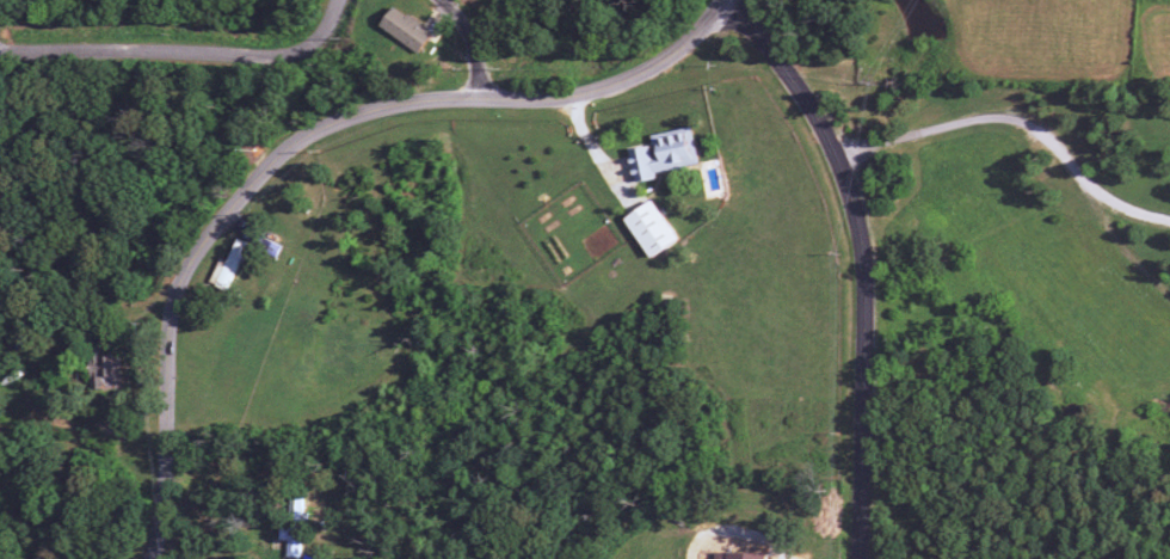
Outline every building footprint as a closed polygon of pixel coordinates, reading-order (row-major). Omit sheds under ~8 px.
[(433,35),(394,6),(380,26),(418,54),(433,35)] [(629,150),(635,183),(656,179),(655,173),(698,166),(692,128),(649,135),(652,146),(629,150)] [(651,259),(678,240),(652,201),(624,220),(651,259)] [(219,259),(210,283),(228,291),(239,263),(248,267),(256,247),(236,239),(227,262),(219,259)] [(90,390),(121,389),(121,357),(104,357),(103,343),(89,344),(90,390)] [(287,558),(301,557),(299,517),(302,517),(302,499),(288,500),(288,523),(279,523),(279,541),(287,540),(287,558)]
